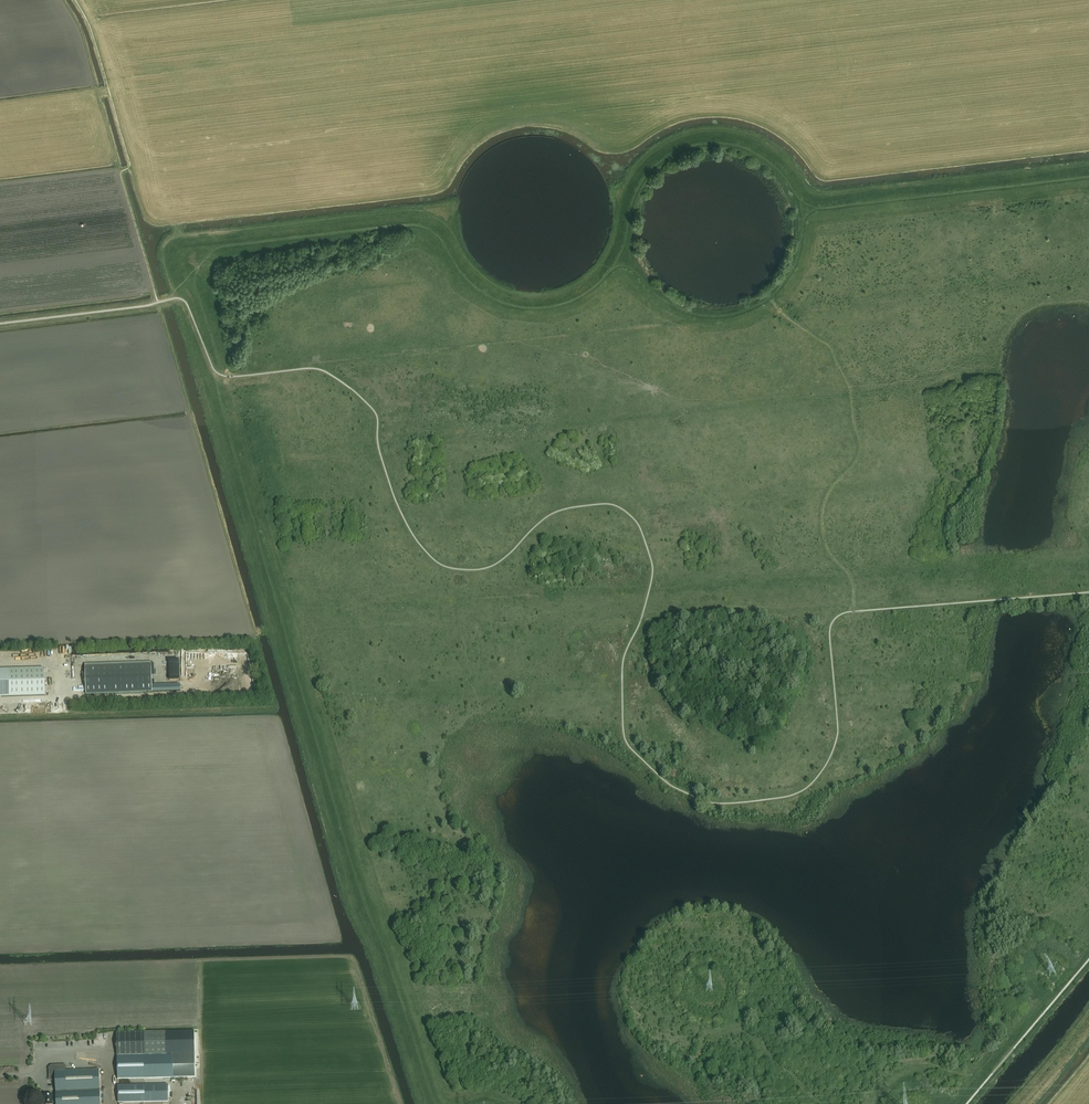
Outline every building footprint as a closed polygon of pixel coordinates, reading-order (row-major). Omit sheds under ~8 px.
[(150,664),(85,666),(86,695),(151,692),(150,664)] [(44,696),(44,668),(0,669),(0,697),(44,696)] [(194,1031),(117,1033),(117,1055),(195,1054),(194,1031)] [(195,1054),(117,1056),(118,1079),(172,1078),(172,1081),(175,1081),(175,1078),(195,1077),(195,1054)] [(98,1071),(66,1072),(65,1064),(51,1065),(48,1068),(49,1081),(55,1081),(56,1096),(56,1103),(99,1103),(98,1071)] [(118,1101),(118,1103),(169,1101),(168,1084),(118,1085),(118,1090),(118,1101)] [(56,1103),(56,1096),(53,1096),(53,1094),(45,1095),(45,1103),(53,1103),(56,1103)]
